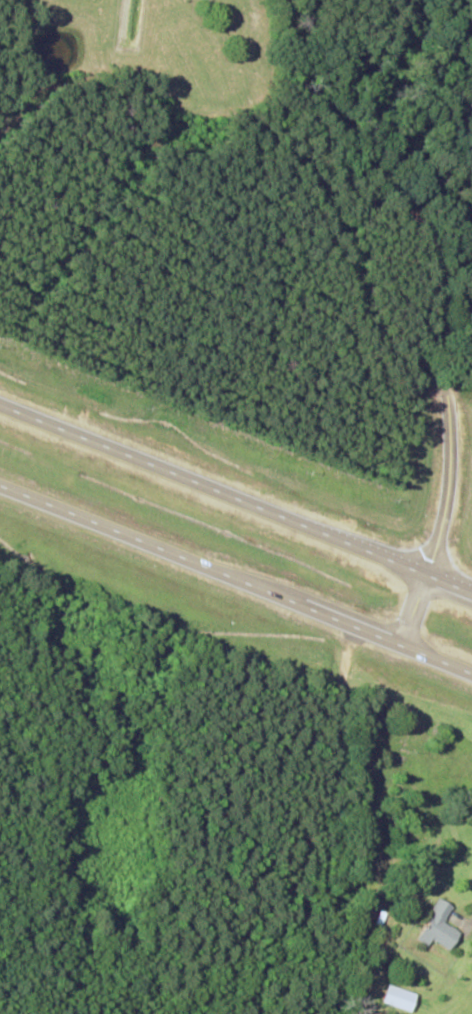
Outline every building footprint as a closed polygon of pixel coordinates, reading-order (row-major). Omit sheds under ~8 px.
[(452,950),(462,931),(446,923),(455,905),(441,898),(419,940),(431,946),(434,940),(452,950)] [(413,1012),(419,994),(390,984),(384,1002),(413,1012)]
